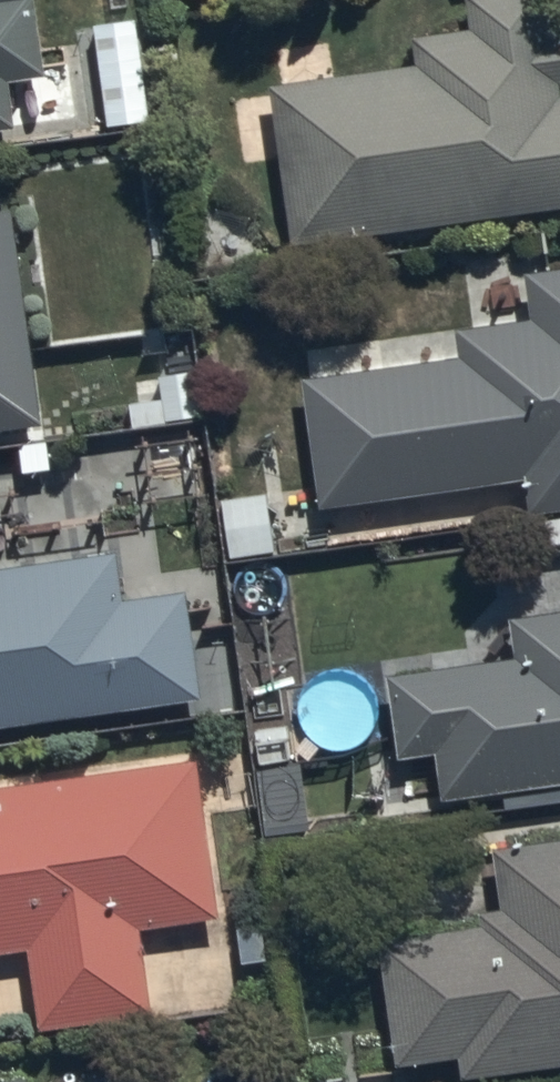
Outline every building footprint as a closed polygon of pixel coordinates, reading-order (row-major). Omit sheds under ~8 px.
[(17,117),(11,72),(49,67),(39,0),(0,0),(0,119),(17,117)] [(292,231),(559,197),(559,21),(554,22),(552,0),(476,0),(478,18),(418,26),(422,56),(272,75),(292,231)] [(12,197),(0,199),(0,418),(40,412),(12,197)] [(529,468),(534,504),(559,501),(559,259),(527,264),(533,310),(459,320),(462,347),(306,368),(323,496),(529,468)] [(267,482),(221,489),(230,550),(276,543),(267,482)] [(204,687),(190,582),(124,589),(119,543),(0,557),(0,715),(204,687)] [(511,607),(516,650),(390,664),(400,746),(438,741),(443,790),(559,774),(559,601),(511,607)] [(195,752),(0,780),(0,944),(28,940),(39,1019),(154,1003),(142,918),(220,907),(195,752)] [(559,1054),(559,827),(494,837),(503,896),(484,899),(486,915),(380,931),(400,1057),(464,1047),(468,1068),(559,1054)]
